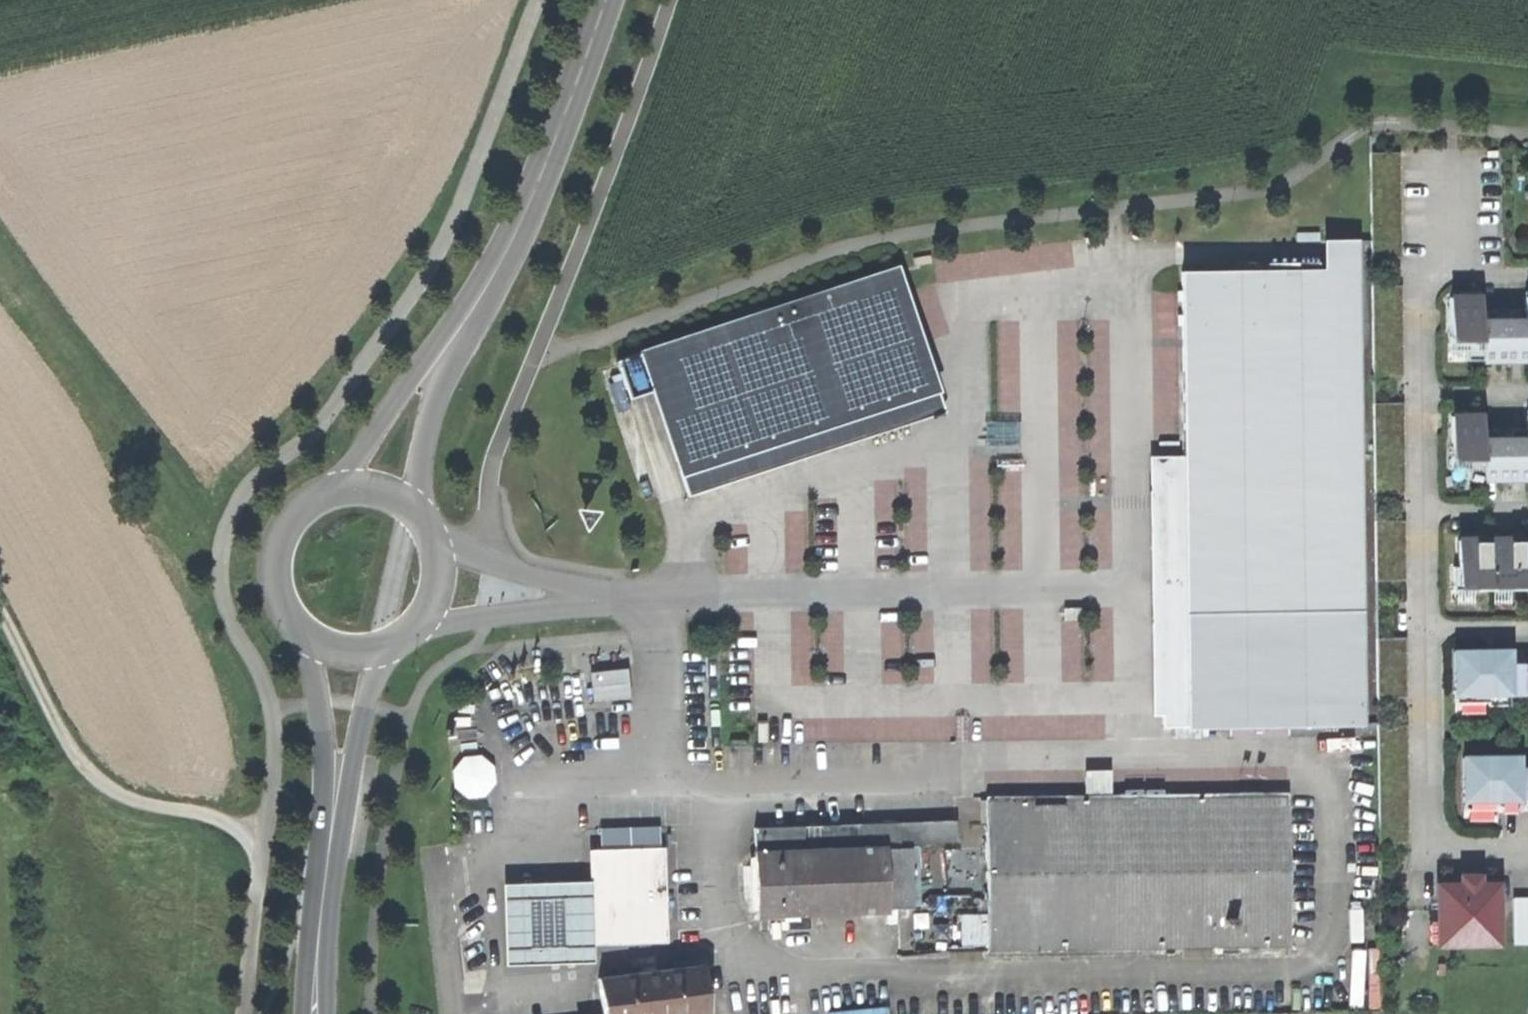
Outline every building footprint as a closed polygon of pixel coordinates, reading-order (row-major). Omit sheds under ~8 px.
[(1148,460),(1151,723),(1354,721),(1348,241),(1312,242),(1312,269),(1181,271),(1181,292),(1183,459),(1148,460)] [(900,301),(891,271),(634,354),(676,488),(718,474),(934,405),(900,301)] [(1447,296),(1448,351),(1480,350),(1481,365),(1524,365),(1523,350),(1527,350),(1527,295),(1522,295),(1523,320),(1480,321),(1479,295),(1447,296)] [(1449,415),(1449,471),(1481,470),(1481,483),(1525,482),(1525,470),(1527,470),(1527,412),(1524,412),(1525,437),(1480,438),(1480,415),(1449,415)] [(1527,587),(1527,534),(1455,536),(1456,589),(1527,587)] [(1510,649),(1451,650),(1452,698),(1511,697),(1510,649)] [(588,666),(591,695),(628,692),(625,663),(588,666)] [(453,789),(491,788),(490,750),(452,752),(453,789)] [(1519,756),(1459,757),(1460,805),(1520,804),(1519,756)] [(1080,773),(1081,797),(1107,796),(1107,772),(1080,773)] [(1280,881),(1278,791),(1107,796),(1081,797),(1005,799),(985,800),(989,948),(1282,939),(1280,881)] [(877,906),(873,842),(748,850),(752,913),(877,906)] [(663,848),(589,851),(590,883),(593,946),(666,944),(663,848)] [(1431,946),(1494,944),(1492,878),(1429,880),(1431,946)] [(593,946),(590,883),(503,886),(506,966),(593,963),(593,946)] [(1527,938),(1527,891),(1511,891),(1511,939),(1527,938)] [(708,1012),(702,966),(596,979),(600,1013),(691,1013),(708,1012)] [(887,1001),(827,1005),(828,1013),(888,1013),(887,1001)]
